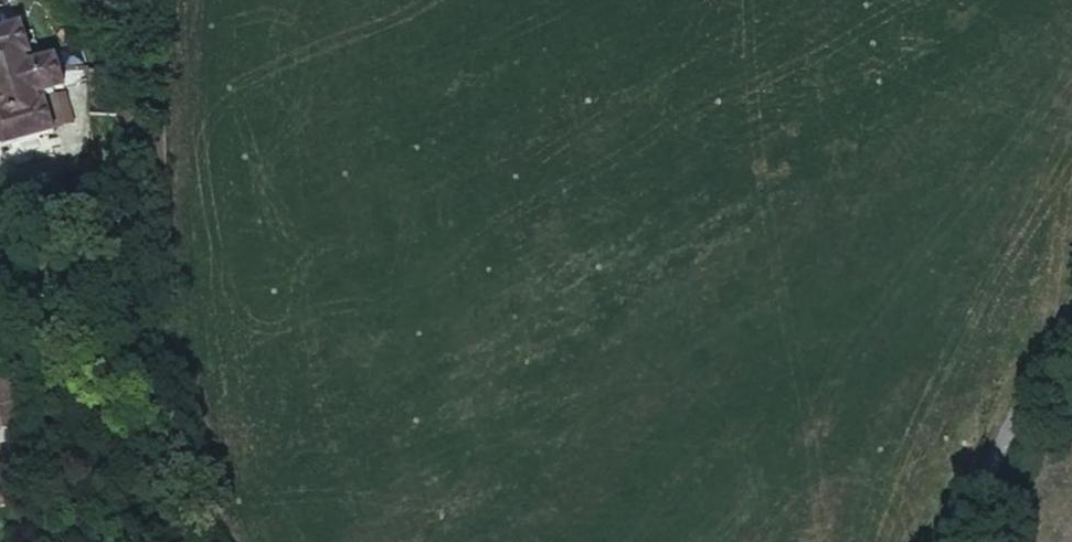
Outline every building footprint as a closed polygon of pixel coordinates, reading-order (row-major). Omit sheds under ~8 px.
[(0,35),(0,151),(2,151),(48,137),(40,107),(35,107),(33,106),(33,101),(36,98),(58,92),(50,62),(24,68),(22,68),(21,64),(22,60),(27,58),(18,30),(0,35)] [(29,419),(19,398),(26,393),(11,369),(0,375),(0,411),(2,409),(12,428),(29,419)]
